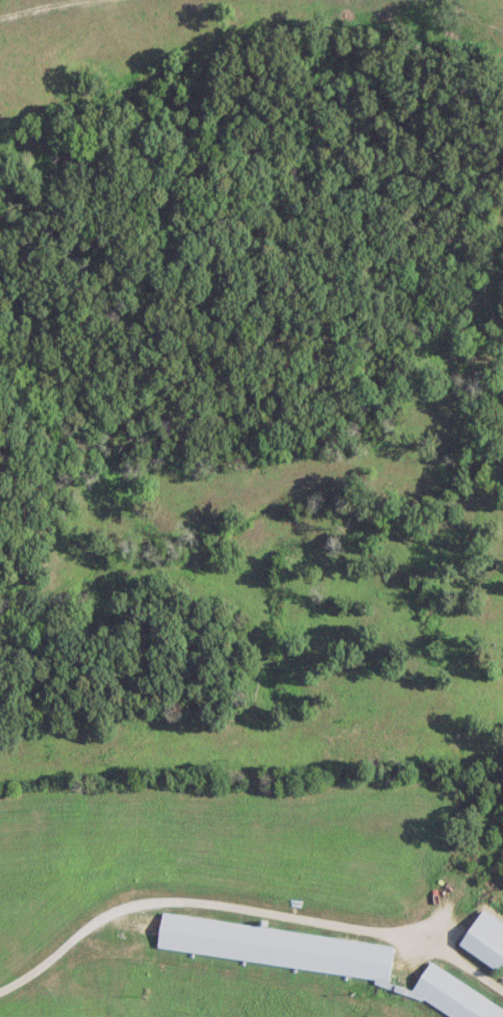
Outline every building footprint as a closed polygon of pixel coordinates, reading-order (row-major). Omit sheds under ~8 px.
[(498,971),(502,964),(502,922),(486,909),(461,944),(498,971)] [(376,977),(374,985),(390,988),(395,944),(162,914),(158,949),(376,977)] [(428,966),(409,996),(442,1016),(502,1016),(502,1013),(428,966)]
